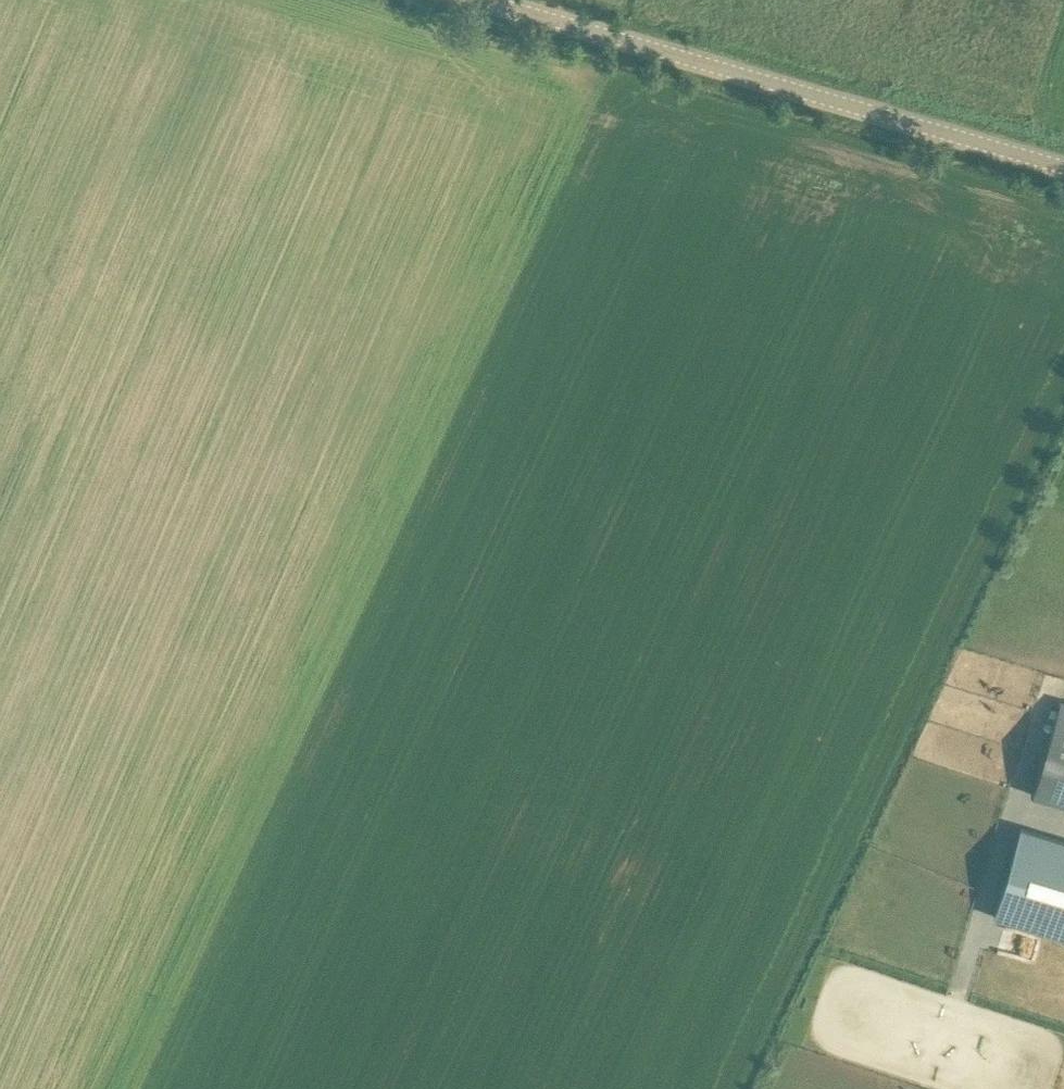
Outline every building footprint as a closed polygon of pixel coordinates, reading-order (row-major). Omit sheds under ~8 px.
[(1032,793),(1063,803),(1063,698),(1060,697),(1032,793)] [(1021,826),(994,916),(1063,937),(1063,839),(1021,826)]
